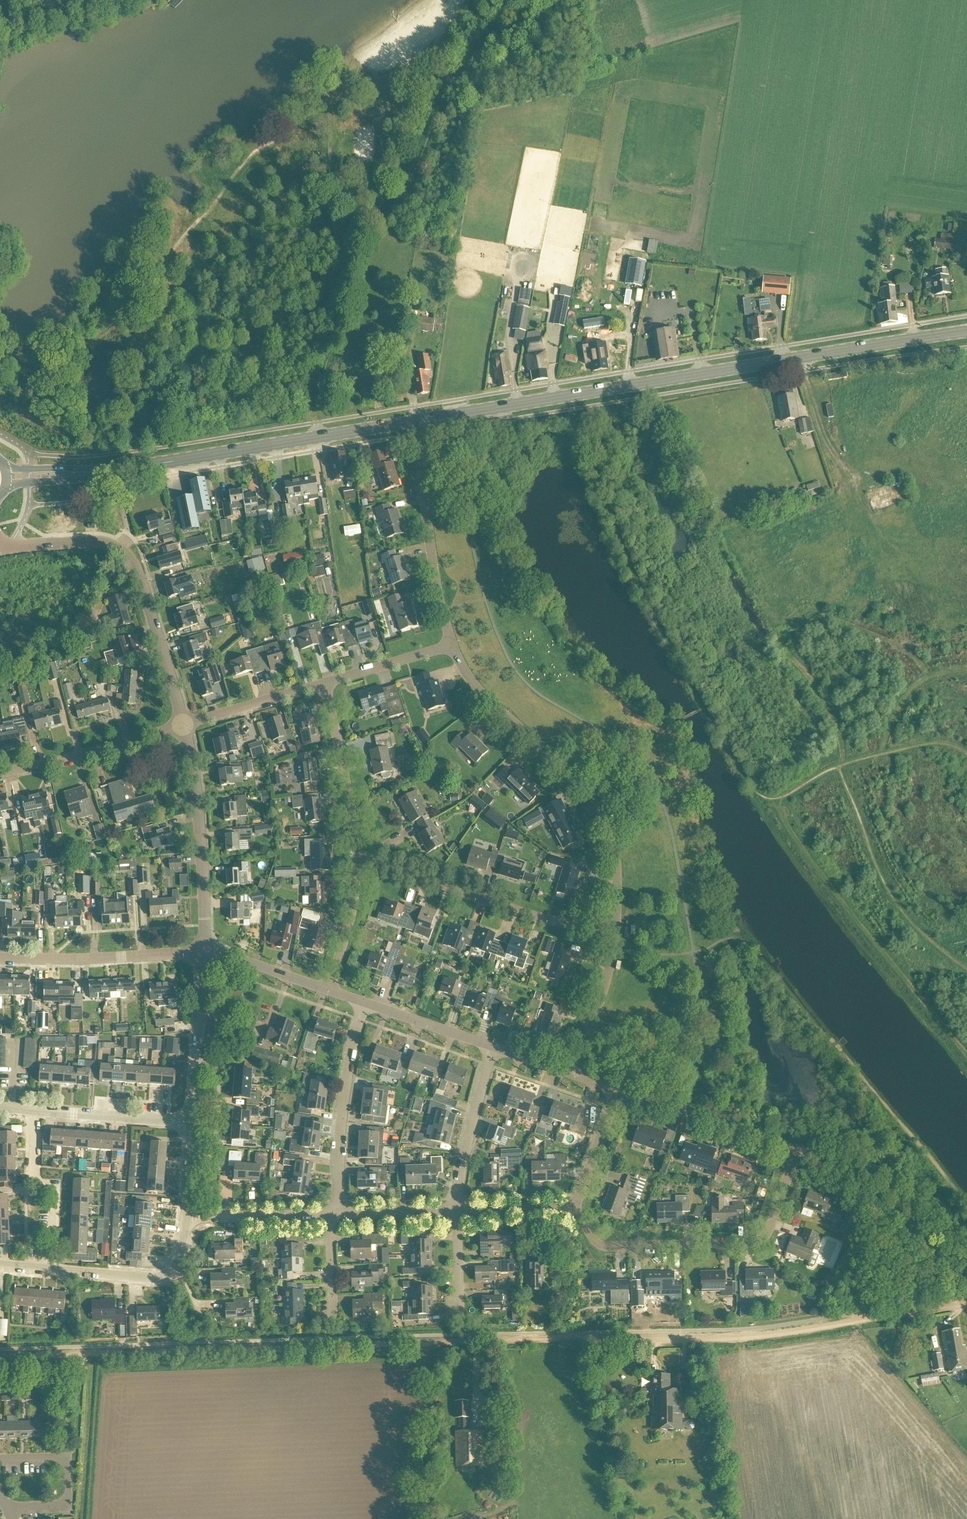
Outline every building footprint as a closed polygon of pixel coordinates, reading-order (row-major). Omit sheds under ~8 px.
[(951,250),(952,235),(941,234),(941,240),(935,240),(934,249),(951,250)] [(892,266),(892,257),(885,256),(884,265),(892,266)] [(634,296),(640,297),(647,262),(629,259),(624,285),(636,287),(634,296)] [(926,288),(933,287),(934,295),(948,293),(945,269),(937,270),(938,278),(932,279),(925,280),(926,288)] [(763,277),(762,294),(789,297),(791,280),(763,277)] [(912,283),(899,283),(899,293),(912,293),(912,283)] [(880,324),(897,322),(894,298),(895,298),(894,287),(881,288),(882,299),(884,299),(885,304),(878,305),(880,324)] [(520,289),(517,304),(529,306),(532,291),(520,289)] [(558,295),(553,325),(564,327),(570,298),(558,295)] [(514,340),(524,342),(530,309),(517,307),(512,330),(515,331),(514,340)] [(766,340),(764,330),(777,328),(776,319),(766,320),(766,317),(748,319),(749,331),(752,331),(753,342),(766,340)] [(435,320),(418,318),(416,331),(433,333),(435,320)] [(584,329),(604,326),(602,319),(583,322),(584,329)] [(657,361),(678,358),(674,330),(653,333),(657,361)] [(605,358),(608,358),(605,343),(586,346),(589,363),(591,362),(593,371),(607,369),(605,358)] [(545,366),(547,366),(545,353),(537,354),(535,347),(524,348),(528,371),(531,371),(533,382),(547,379),(545,366)] [(512,377),(508,354),(492,357),(496,380),(498,379),(500,388),(510,386),(508,378),(512,377)] [(427,372),(431,371),(429,355),(418,357),(420,373),(412,374),(414,386),(416,385),(417,396),(429,394),(428,386),(429,385),(427,372)] [(780,422),(796,419),(792,396),(776,398),(780,422)] [(810,419),(798,421),(801,435),(814,432),(810,419)] [(386,464),(384,458),(383,451),(369,455),(371,462),(373,469),(376,469),(383,491),(399,486),(392,463),(386,464)] [(334,482),(350,479),(346,453),(330,456),(334,482)] [(315,478),(299,481),(303,505),(310,504),(309,501),(318,499),(315,478)] [(205,480),(190,483),(193,497),(178,500),(185,532),(200,529),(197,514),(212,511),(205,480)] [(303,505),(299,481),(284,484),(285,493),(287,500),(297,498),(297,501),(298,506),(303,505)] [(817,483),(807,486),(811,498),(821,495),(817,483)] [(355,488),(343,490),(344,497),(356,495),(355,488)] [(222,504),(225,519),(233,518),(232,511),(245,510),(242,495),(241,490),(228,492),(230,503),(222,504)] [(255,493),(242,495),(245,510),(246,515),(258,513),(259,521),(268,520),(264,502),(256,503),(255,493)] [(327,515),(325,499),(318,500),(321,516),(327,515)] [(283,516),(284,522),(291,521),(288,505),(282,506),(283,516)] [(387,538),(404,533),(397,510),(390,512),(388,505),(375,509),(377,517),(380,516),(387,538)] [(162,536),(174,532),(171,521),(163,523),(161,516),(146,520),(149,533),(160,530),(162,536)] [(230,520),(220,522),(222,536),(232,535),(230,520)] [(274,522),(267,523),(269,534),(275,533),(274,522)] [(363,524),(347,527),(348,536),(364,533),(363,524)] [(175,534),(163,538),(165,545),(177,541),(175,534)] [(169,547),(163,548),(166,557),(158,560),(161,570),(175,566),(183,564),(177,544),(174,545),(169,547)] [(392,585),(409,580),(402,557),(396,558),(394,552),(381,556),(383,564),(385,563),(392,585)] [(302,553),(292,555),(294,567),(304,566),(302,553)] [(315,556),(316,566),(325,565),(324,555),(315,556)] [(266,570),(262,559),(252,562),(256,573),(266,570)] [(311,580),(329,576),(327,567),(309,571),(311,580)] [(274,585),(287,583),(285,573),(273,575),(274,585)] [(169,599),(179,596),(180,599),(197,594),(191,576),(175,581),(165,584),(169,599)] [(377,590),(371,592),(374,599),(380,597),(377,590)] [(106,631),(118,627),(118,628),(130,624),(123,602),(126,601),(124,595),(109,600),(113,615),(102,618),(106,631)] [(400,631),(417,626),(409,603),(404,605),(401,595),(387,599),(390,609),(393,609),(400,631)] [(363,603),(366,617),(375,615),(371,601),(363,603)] [(178,631),(189,628),(198,625),(194,613),(195,613),(193,605),(186,607),(177,609),(179,615),(174,617),(178,631)] [(226,625),(223,618),(210,621),(212,629),(226,625)] [(353,620),(345,623),(352,647),(359,645),(359,644),(372,640),(367,622),(354,626),(353,620)] [(240,625),(242,633),(250,631),(248,623),(240,625)] [(329,654),(327,649),(323,635),(322,630),(320,623),(295,630),(301,651),(318,646),(321,657),(329,654)] [(338,625),(322,630),(323,635),(327,649),(343,644),(345,650),(352,647),(345,623),(338,625)] [(99,627),(84,632),(81,633),(84,643),(87,642),(93,641),(93,642),(102,639),(99,627)] [(212,631),(213,638),(220,637),(219,629),(212,631)] [(183,646),(188,663),(197,661),(198,663),(208,660),(205,650),(200,652),(197,645),(207,642),(205,633),(194,637),(196,642),(183,646)] [(124,641),(123,639),(113,643),(119,661),(130,657),(129,656),(139,652),(134,638),(124,641)] [(278,643),(255,650),(262,673),(271,670),(271,671),(285,667),(278,643)] [(253,675),(262,673),(255,650),(246,653),(248,659),(231,664),(235,676),(252,671),(253,675)] [(46,665),(47,670),(51,681),(59,679),(54,662),(46,665)] [(213,681),(220,679),(216,666),(209,669),(199,673),(202,682),(198,684),(202,698),(213,694),(209,682),(213,681)] [(126,672),(124,688),(136,689),(137,673),(126,672)] [(428,711),(445,706),(437,682),(431,683),(428,674),(415,678),(419,688),(422,688),(428,711)] [(18,685),(18,687),(22,705),(30,704),(26,684),(18,685)] [(70,684),(63,686),(67,701),(74,700),(70,684)] [(381,687),(358,694),(362,711),(380,705),(382,713),(387,712),(389,719),(403,715),(395,686),(382,690),(381,687)] [(136,689),(124,688),(123,705),(135,706),(136,689)] [(90,704),(93,715),(110,711),(106,699),(90,704)] [(44,705),(50,728),(63,724),(59,712),(62,712),(59,701),(53,702),(55,711),(46,713),(44,705)] [(77,720),(93,715),(90,704),(74,708),(77,720)] [(50,728),(44,705),(28,709),(30,720),(33,719),(36,731),(50,728)] [(299,722),(302,739),(304,747),(319,744),(317,736),(313,714),(305,716),(304,711),(293,713),(295,723),(299,722)] [(13,721),(3,723),(4,726),(5,735),(8,750),(21,747),(19,735),(23,735),(27,734),(24,718),(13,720),(13,721)] [(288,747),(290,747),(292,755),(296,753),(289,730),(284,732),(280,718),(267,722),(273,741),(278,740),(279,744),(287,741),(288,747)] [(234,725),(226,727),(228,734),(235,732),(234,725)] [(420,732),(415,735),(422,746),(427,742),(420,732)] [(391,776),(391,772),(387,749),(392,748),(390,734),(376,737),(378,750),(370,752),(374,775),(380,774),(383,778),(385,779),(389,779),(391,776)] [(476,764),(488,752),(471,735),(466,739),(461,734),(451,744),(457,750),(460,748),(476,764)] [(227,755),(227,754),(237,752),(233,735),(221,737),(222,740),(213,742),(216,757),(227,755)] [(248,746),(253,760),(266,756),(261,742),(248,746)] [(310,762),(309,754),(296,755),(298,775),(302,775),(303,784),(317,782),(315,761),(310,762)] [(243,763),(244,773),(244,774),(252,773),(251,762),(243,763)] [(242,773),(241,763),(229,765),(230,770),(219,771),(221,787),(242,784),(241,773),(242,773)] [(506,783),(523,799),(529,805),(536,798),(530,792),(535,787),(518,770),(513,775),(506,767),(496,777),(504,785),(506,783)] [(108,785),(114,806),(135,800),(131,786),(132,786),(131,784),(130,784),(129,779),(108,785)] [(77,819),(91,815),(83,788),(64,794),(71,818),(76,816),(77,819)] [(430,821),(420,804),(421,804),(415,792),(404,798),(407,803),(401,806),(411,824),(416,822),(419,827),(430,821)] [(37,812),(39,821),(45,820),(43,811),(49,809),(46,793),(33,796),(37,812)] [(9,811),(6,795),(0,796),(0,813),(9,811)] [(24,815),(37,812),(33,796),(21,799),(24,815)] [(150,796),(135,800),(114,806),(114,807),(112,807),(116,823),(155,811),(150,796)] [(307,823),(322,821),(320,800),(304,802),(304,796),(291,798),(293,809),(305,808),(307,823)] [(225,822),(230,821),(231,825),(237,825),(237,820),(237,818),(247,817),(247,816),(247,813),(246,807),(245,797),(234,798),(235,805),(223,806),(225,822)] [(577,833),(565,810),(561,812),(556,804),(543,811),(564,849),(577,842),(573,835),(577,833)] [(539,812),(523,820),(527,828),(543,819),(539,812)] [(58,817),(51,818),(54,836),(62,834),(58,817)] [(439,839),(430,821),(419,827),(423,833),(418,836),(428,854),(444,845),(441,838),(439,839)] [(34,833),(33,823),(25,824),(26,833),(34,833)] [(94,827),(98,841),(108,839),(104,825),(94,827)] [(169,829),(157,832),(155,825),(142,829),(145,841),(152,839),(154,849),(167,845),(167,846),(174,846),(173,838),(171,838),(169,829)] [(273,831),(272,825),(254,828),(256,835),(266,834),(265,832),(273,831)] [(118,827),(110,829),(112,835),(120,833),(118,827)] [(239,843),(253,842),(252,830),(236,831),(237,836),(225,836),(226,852),(239,851),(239,843)] [(305,857),(311,857),(311,863),(312,863),(312,872),(329,871),(328,848),(321,848),(321,841),(304,841),(305,857)] [(488,867),(494,868),(499,852),(492,849),(491,856),(478,852),(479,850),(472,848),(467,865),(486,871),(488,867)] [(499,852),(494,868),(501,871),(499,875),(519,882),(524,864),(517,862),(516,864),(498,858),(500,852),(499,852)] [(58,858),(48,859),(49,866),(64,864),(63,856),(58,857),(58,858)] [(548,864),(564,869),(557,893),(557,895),(558,897),(562,899),(564,897),(564,895),(571,898),(579,873),(574,872),(577,864),(564,860),(550,856),(548,864)] [(25,862),(26,869),(49,866),(48,859),(25,862)] [(119,861),(120,866),(129,865),(130,869),(136,868),(135,859),(119,861)] [(169,860),(169,869),(182,868),(181,859),(169,860)] [(238,873),(246,873),(246,864),(235,865),(235,871),(226,871),(227,887),(239,886),(238,873)] [(278,868),(278,877),(300,877),(300,868),(278,868)] [(3,872),(4,880),(18,878),(17,870),(3,872)] [(138,871),(138,885),(149,884),(148,870),(138,871)] [(192,886),(192,874),(183,874),(184,887),(192,886)] [(525,874),(523,881),(534,884),(537,877),(525,874)] [(309,892),(309,906),(325,905),(324,885),(319,885),(319,878),(305,878),(305,892),(309,892)] [(91,884),(92,897),(101,896),(101,884),(100,884),(99,884),(99,879),(94,879),(94,884),(91,884)] [(261,879),(259,888),(264,890),(267,881),(261,879)] [(129,882),(130,898),(138,897),(137,881),(129,882)] [(172,901),(163,901),(164,916),(177,915),(176,902),(179,902),(178,891),(172,891),(172,901)] [(264,892),(251,894),(253,903),(265,901),(264,892)] [(36,893),(35,906),(43,906),(44,893),(36,893)] [(153,897),(153,893),(145,893),(147,904),(150,904),(150,917),(164,916),(163,901),(158,901),(158,896),(153,897)] [(115,901),(116,925),(129,924),(128,911),(131,911),(131,900),(115,901)] [(103,926),(116,925),(115,901),(98,902),(99,913),(102,913),(103,926)] [(398,921),(397,926),(406,929),(413,908),(405,905),(403,908),(386,902),(382,915),(398,921)] [(78,912),(68,912),(69,927),(82,927),(81,914),(84,914),(84,903),(77,903),(78,912)] [(251,921),(251,910),(253,910),(253,903),(241,903),(241,906),(231,906),(231,921),(251,921)] [(269,903),(267,910),(273,912),(275,905),(269,903)] [(68,912),(67,904),(51,904),(52,916),(54,915),(55,928),(69,927),(68,912)] [(21,938),(21,914),(11,914),(12,905),(0,905),(0,918),(5,918),(5,925),(8,925),(7,937),(21,938)] [(420,934),(422,928),(430,931),(436,914),(422,909),(422,911),(413,908),(406,929),(420,934)] [(281,924),(279,931),(278,934),(273,933),(271,944),(275,945),(275,947),(288,951),(292,936),(296,937),(300,915),(291,913),(288,926),(281,924)] [(21,914),(21,938),(34,938),(35,925),(37,925),(38,914),(32,914),(31,923),(22,923),(22,914),(21,914)] [(321,954),(328,933),(314,929),(317,922),(302,918),(299,928),(309,931),(304,949),(321,954)] [(461,952),(463,945),(471,948),(471,947),(473,942),(478,929),(479,925),(470,922),(467,932),(450,926),(443,946),(461,952)] [(487,954),(491,956),(489,961),(494,963),(496,958),(501,943),(493,940),(495,935),(478,929),(473,942),(471,947),(487,953),(487,954)] [(501,943),(496,958),(504,961),(505,960),(516,963),(514,967),(523,970),(529,955),(522,952),(526,942),(513,937),(510,946),(501,943)] [(552,944),(544,941),(540,952),(548,955),(552,944)] [(398,958),(397,957),(401,947),(392,944),(387,960),(371,955),(366,968),(382,973),(381,977),(390,980),(398,958)] [(422,952),(429,954),(432,948),(424,945),(422,952)] [(562,983),(570,958),(565,957),(567,949),(555,945),(552,953),(555,954),(547,978),(562,983)] [(415,964),(407,961),(398,958),(390,980),(399,983),(399,984),(412,989),(418,971),(413,970),(415,964)] [(528,958),(526,964),(532,966),(534,960),(528,958)] [(14,996),(14,988),(15,977),(0,977),(0,996),(14,996)] [(15,977),(14,988),(14,996),(30,996),(30,994),(30,978),(15,977)] [(469,994),(470,994),(471,988),(445,979),(440,993),(457,999),(454,1008),(463,1011),(464,1007),(469,994)] [(120,993),(125,992),(125,995),(129,994),(129,992),(135,992),(135,980),(119,981),(120,993)] [(105,993),(110,993),(110,996),(115,996),(114,993),(120,993),(119,981),(104,982),(105,993)] [(96,994),(105,993),(104,982),(89,982),(90,999),(97,999),(96,994)] [(162,984),(164,1000),(177,999),(175,983),(162,984)] [(44,984),(44,1004),(59,1004),(59,995),(59,984),(44,984)] [(59,1004),(59,1006),(71,1006),(71,1021),(77,1021),(81,1021),(82,1011),(82,995),(75,995),(75,984),(59,984),(59,995),(59,1004)] [(151,1002),(164,1000),(162,984),(149,985),(151,1002)] [(536,992),(534,998),(540,1001),(543,994),(536,992)] [(481,995),(480,997),(470,994),(469,994),(464,1007),(481,1013),(483,1008),(492,1011),(496,997),(488,994),(487,996),(483,994),(481,995)] [(496,997),(492,1011),(500,1013),(497,1023),(509,1027),(515,1010),(510,1008),(512,1002),(500,998),(496,997)] [(535,1033),(539,1035),(555,1040),(562,1018),(557,1017),(560,1010),(547,1005),(545,1013),(547,1014),(542,1028),(537,1027),(535,1033)] [(38,1014),(38,1030),(48,1030),(49,1015),(38,1014)] [(271,1029),(267,1041),(286,1047),(294,1024),(280,1019),(276,1030),(271,1029)] [(309,1030),(305,1042),(300,1058),(304,1060),(307,1050),(314,1052),(318,1037),(333,1041),(337,1027),(318,1022),(315,1032),(309,1030)] [(42,1043),(42,1049),(55,1049),(55,1043),(55,1038),(42,1037),(42,1043)] [(67,1038),(67,1049),(75,1049),(75,1044),(75,1038),(75,1037),(67,1037),(67,1038)] [(79,1044),(79,1049),(80,1049),(80,1047),(88,1047),(88,1037),(80,1037),(79,1044)] [(55,1043),(55,1049),(56,1049),(67,1049),(67,1038),(55,1038),(55,1043)] [(167,1039),(166,1054),(179,1055),(180,1040),(167,1039)] [(153,1040),(152,1051),(160,1052),(161,1040),(153,1040)] [(382,1071),(389,1052),(377,1048),(374,1054),(369,1052),(364,1068),(370,1070),(372,1066),(383,1070),(382,1071)] [(281,1055),(254,1049),(251,1061),(260,1063),(261,1062),(278,1066),(281,1055)] [(387,1076),(389,1072),(395,1074),(393,1078),(399,1080),(405,1065),(399,1063),(402,1056),(389,1052),(382,1071),(381,1074),(387,1076)] [(421,1076),(427,1059),(415,1054),(411,1067),(405,1065),(399,1080),(405,1082),(409,1072),(421,1076)] [(109,1063),(109,1066),(101,1066),(100,1082),(113,1083),(114,1067),(114,1058),(109,1057),(108,1063),(109,1063)] [(437,1087),(439,1081),(442,1074),(443,1072),(437,1070),(440,1063),(427,1059),(421,1076),(433,1081),(431,1085),(437,1087)] [(39,1083),(52,1084),(53,1068),(53,1063),(47,1062),(46,1068),(40,1067),(39,1083)] [(85,1062),(85,1071),(78,1070),(76,1086),(89,1087),(90,1078),(94,1078),(95,1062),(85,1062)] [(151,1069),(151,1063),(147,1062),(146,1069),(139,1069),(138,1085),(150,1086),(151,1069)] [(235,1071),(234,1085),(251,1086),(252,1075),(261,1076),(261,1067),(245,1062),(244,1071),(235,1071)] [(53,1068),(52,1084),(64,1085),(65,1069),(53,1068),(54,1063),(53,1063),(53,1068)] [(164,1070),(162,1087),(175,1088),(176,1074),(179,1074),(180,1064),(172,1063),(171,1071),(164,1070)] [(73,1064),(73,1070),(65,1069),(64,1085),(76,1086),(78,1070),(78,1064),(73,1064)] [(114,1067),(113,1083),(125,1084),(126,1068),(114,1067)] [(444,1092),(447,1083),(461,1088),(467,1072),(450,1067),(447,1077),(444,1076),(444,1075),(442,1074),(439,1081),(441,1082),(438,1090),(444,1092)] [(126,1068),(125,1084),(138,1085),(139,1069),(126,1068)] [(151,1069),(150,1086),(162,1087),(164,1070),(151,1069)] [(311,1086),(310,1097),(326,1099),(328,1085),(316,1083),(316,1077),(304,1075),(302,1085),(311,1086)] [(251,1086),(234,1085),(233,1099),(247,1100),(246,1106),(259,1107),(259,1094),(251,1093),(251,1086)] [(386,1105),(388,1095),(389,1088),(372,1086),(371,1092),(365,1091),(363,1103),(388,1107),(388,1106),(386,1105)] [(503,1091),(500,1098),(496,1110),(508,1114),(510,1108),(517,1111),(523,1093),(512,1089),(510,1093),(503,1091)] [(523,1093),(517,1111),(526,1114),(524,1119),(535,1122),(539,1111),(531,1108),(534,1097),(523,1093)] [(431,1102),(446,1107),(448,1098),(433,1094),(431,1102)] [(326,1099),(310,1097),(308,1106),(300,1105),(298,1114),(311,1116),(311,1111),(324,1113),(326,1099)] [(437,1117),(434,1127),(452,1132),(456,1117),(444,1114),(446,1107),(431,1102),(428,1115),(437,1117)] [(385,1124),(388,1107),(363,1103),(361,1116),(373,1118),(373,1124),(384,1126),(384,1124),(385,1124)] [(545,1111),(541,1122),(551,1126),(553,1120),(562,1124),(567,1108),(555,1104),(553,1108),(546,1106),(545,1111)] [(234,1113),(233,1127),(249,1128),(250,1118),(258,1119),(259,1109),(247,1108),(246,1114),(234,1113)] [(589,1122),(578,1118),(580,1113),(567,1108),(562,1124),(570,1127),(568,1132),(583,1138),(589,1122)] [(305,1129),(304,1136),(321,1138),(323,1125),(319,1124),(319,1125),(309,1124),(310,1117),(295,1115),(293,1127),(305,1129)] [(665,1160),(670,1143),(664,1141),(667,1134),(639,1124),(633,1143),(660,1152),(658,1158),(665,1160)] [(513,1141),(517,1130),(509,1128),(504,1126),(503,1126),(501,1131),(491,1128),(486,1142),(500,1147),(503,1138),(513,1141)] [(539,1126),(538,1133),(547,1135),(548,1128),(539,1126)] [(16,1147),(16,1134),(12,1134),(12,1127),(0,1127),(0,1147),(16,1147)] [(249,1128),(233,1127),(232,1141),(244,1142),(244,1148),(256,1149),(257,1139),(248,1139),(249,1128)] [(413,1144),(420,1146),(435,1149),(437,1144),(449,1146),(452,1132),(434,1127),(432,1137),(423,1135),(416,1133),(413,1144)] [(383,1147),(383,1136),(383,1129),(367,1129),(366,1135),(360,1134),(359,1146),(378,1147),(378,1146),(383,1147)] [(56,1148),(63,1148),(64,1132),(51,1131),(51,1133),(43,1132),(41,1152),(53,1153),(56,1153),(56,1148)] [(75,1153),(75,1149),(76,1133),(64,1132),(63,1148),(62,1160),(67,1160),(68,1152),(75,1153)] [(87,1158),(87,1150),(89,1134),(76,1133),(75,1149),(83,1150),(82,1157),(87,1158)] [(100,1151),(101,1135),(89,1134),(87,1150),(100,1151)] [(563,1136),(558,1134),(555,1142),(562,1144),(564,1140),(563,1136)] [(112,1152),(114,1136),(101,1135),(100,1151),(112,1152)] [(117,1160),(117,1153),(125,1153),(126,1137),(114,1136),(112,1152),(112,1160),(117,1160)] [(321,1138),(304,1136),(303,1142),(291,1141),(289,1153),(304,1155),(305,1148),(314,1150),(314,1151),(319,1152),(321,1138)] [(151,1143),(150,1155),(150,1156),(166,1157),(167,1144),(151,1143)] [(703,1169),(707,1171),(707,1173),(714,1176),(719,1161),(713,1160),(716,1151),(704,1147),(702,1150),(686,1145),(681,1161),(692,1165),(693,1163),(704,1167),(703,1169)] [(378,1147),(359,1146),(358,1159),(365,1160),(365,1166),(382,1167),(382,1160),(377,1160),(378,1147)] [(16,1159),(17,1158),(17,1154),(16,1153),(16,1147),(0,1147),(0,1159),(16,1159)] [(246,1184),(248,1166),(241,1165),(242,1153),(229,1153),(229,1168),(235,1168),(234,1178),(233,1178),(233,1183),(246,1184)] [(255,1166),(248,1166),(246,1184),(260,1184),(261,1179),(259,1179),(260,1170),(267,1170),(268,1155),(256,1154),(255,1166)] [(143,1160),(149,1160),(149,1168),(165,1170),(166,1157),(150,1156),(150,1155),(143,1155),(143,1160)] [(300,1157),(285,1155),(283,1167),(295,1169),(294,1175),(311,1178),(313,1164),(309,1164),(309,1165),(299,1163),(300,1157)] [(546,1165),(546,1183),(560,1183),(560,1171),(566,1171),(566,1157),(554,1157),(554,1165),(546,1165)] [(748,1179),(753,1164),(741,1160),(732,1157),(730,1164),(723,1162),(719,1174),(730,1178),(732,1174),(748,1179)] [(421,1168),(421,1187),(436,1186),(436,1175),(442,1174),(442,1158),(431,1158),(431,1168),(421,1168)] [(532,1183),(546,1183),(546,1165),(537,1165),(536,1158),(526,1158),(526,1172),(532,1172),(532,1183)] [(16,1172),(16,1171),(17,1170),(17,1166),(16,1165),(16,1159),(0,1159),(0,1172),(16,1172)] [(406,1187),(421,1187),(421,1168),(410,1169),(410,1159),(400,1160),(400,1176),(406,1175),(406,1187)] [(484,1166),(484,1177),(482,1177),(482,1189),(491,1188),(491,1192),(499,1192),(499,1185),(499,1171),(508,1171),(508,1167),(519,1167),(519,1163),(522,1163),(522,1159),(508,1160),(494,1160),(494,1166),(484,1166)] [(148,1180),(164,1182),(165,1170),(149,1168),(148,1180)] [(358,1175),(358,1190),(377,1190),(377,1182),(386,1182),(386,1168),(369,1169),(369,1175),(358,1175)] [(16,1172),(0,1172),(0,1189),(10,1189),(10,1184),(15,1184),(16,1172)] [(282,1180),(280,1193),(287,1194),(309,1198),(311,1178),(294,1175),(293,1182),(282,1180)] [(628,1176),(625,1183),(622,1192),(610,1187),(601,1210),(610,1213),(610,1214),(619,1218),(626,1200),(633,1203),(635,1203),(638,1196),(636,1196),(639,1188),(637,1187),(639,1180),(628,1176)] [(90,1181),(73,1180),(73,1193),(89,1194),(90,1181)] [(164,1182),(148,1180),(146,1193),(163,1195),(164,1182)] [(125,1192),(126,1182),(116,1181),(115,1192),(125,1192)] [(88,1206),(89,1194),(73,1193),(72,1206),(88,1206)] [(842,1212),(836,1210),(830,1208),(832,1202),(810,1194),(802,1215),(811,1218),(813,1211),(827,1216),(825,1221),(832,1223),(837,1225),(842,1212)] [(8,1209),(8,1196),(0,1197),(0,1209),(8,1209)] [(690,1197),(681,1197),(676,1198),(676,1206),(657,1206),(658,1224),(682,1223),(682,1213),(690,1213),(690,1197)] [(132,1208),(135,1209),(135,1217),(134,1217),(151,1218),(152,1206),(143,1205),(143,1199),(133,1198),(132,1208)] [(733,1202),(733,1209),(724,1209),(724,1198),(713,1198),(713,1209),(712,1209),(713,1224),(737,1223),(736,1218),(744,1218),(743,1204),(743,1201),(733,1202)] [(88,1219),(88,1206),(72,1206),(72,1218),(88,1219)] [(9,1221),(8,1209),(0,1209),(0,1222),(9,1221)] [(129,1216),(128,1229),(150,1231),(151,1218),(134,1217),(135,1217),(129,1216)] [(87,1231),(88,1219),(72,1218),(71,1230),(87,1231)] [(10,1234),(9,1221),(0,1222),(0,1234),(10,1234)] [(133,1233),(133,1242),(149,1243),(150,1231),(128,1229),(128,1232),(133,1233)] [(71,1230),(70,1243),(87,1243),(93,1244),(93,1238),(87,1238),(87,1231),(71,1230)] [(786,1253),(809,1262),(810,1262),(809,1264),(809,1268),(812,1269),(815,1267),(819,1256),(812,1254),(815,1246),(817,1246),(820,1238),(818,1238),(819,1235),(805,1230),(802,1240),(793,1237),(786,1253)] [(512,1231),(488,1232),(488,1237),(481,1237),(481,1245),(484,1245),(484,1248),(483,1248),(483,1256),(492,1256),(492,1252),(501,1252),(500,1245),(513,1245),(512,1231)] [(10,1234),(0,1234),(0,1247),(11,1247),(10,1234)] [(371,1247),(381,1246),(389,1246),(388,1235),(362,1236),(363,1243),(350,1243),(351,1260),(371,1259),(371,1247)] [(410,1245),(410,1256),(431,1255),(431,1242),(417,1242),(417,1236),(402,1237),(401,1237),(401,1245),(410,1245)] [(281,1249),(282,1260),(301,1260),(301,1246),(291,1246),(291,1239),(278,1239),(278,1249),(281,1249)] [(235,1256),(243,1256),(242,1240),(234,1240),(235,1245),(215,1246),(215,1262),(235,1261),(235,1256)] [(149,1243),(133,1242),(132,1254),(125,1254),(124,1261),(141,1262),(141,1255),(148,1256),(149,1243)] [(87,1249),(87,1243),(70,1243),(70,1255),(81,1256),(81,1262),(96,1263),(96,1250),(87,1249)] [(431,1255),(410,1256),(410,1269),(403,1270),(402,1276),(417,1275),(417,1269),(431,1269),(431,1255)] [(301,1260),(282,1260),(282,1272),(278,1272),(279,1281),(292,1281),(292,1273),(302,1273),(301,1260)] [(543,1277),(543,1266),(543,1260),(526,1260),(527,1267),(527,1285),(528,1285),(528,1292),(542,1291),(541,1277),(543,1277)] [(494,1274),(501,1274),(515,1273),(514,1261),(487,1262),(488,1268),(475,1268),(476,1282),(494,1281),(494,1274)] [(372,1287),(372,1281),(379,1281),(379,1275),(383,1275),(383,1267),(365,1268),(365,1271),(352,1272),(352,1288),(372,1287)] [(230,1290),(230,1286),(242,1285),(242,1275),(236,1275),(235,1270),(222,1270),(222,1276),(210,1276),(211,1291),(230,1290)] [(753,1293),(773,1293),(773,1271),(746,1271),(746,1279),(740,1279),(740,1298),(753,1298),(753,1293)] [(722,1297),(732,1297),(732,1283),(725,1283),(725,1272),(700,1273),(701,1291),(721,1290),(722,1297)] [(670,1297),(681,1297),(681,1283),(674,1284),(674,1273),(646,1274),(647,1291),(670,1291),(670,1297)] [(611,1291),(611,1305),(628,1305),(628,1281),(616,1281),(615,1274),(592,1275),(592,1292),(611,1291)] [(828,1276),(825,1283),(830,1285),(833,1287),(836,1280),(832,1278),(828,1276)] [(642,1281),(631,1281),(632,1307),(645,1307),(644,1290),(642,1290),(642,1281)] [(411,1289),(411,1302),(432,1301),(431,1288),(417,1288),(417,1282),(403,1283),(403,1289),(411,1289)] [(283,1295),(283,1306),(302,1306),(302,1292),(292,1292),(292,1285),(279,1286),(279,1295),(283,1295)] [(15,1311),(15,1307),(24,1308),(24,1314),(28,1314),(29,1308),(27,1308),(28,1291),(15,1290),(14,1306),(12,1305),(11,1310),(15,1311)] [(41,1292),(28,1291),(27,1308),(29,1308),(37,1308),(36,1315),(42,1315),(42,1309),(39,1309),(41,1292)] [(501,1304),(508,1303),(518,1303),(518,1291),(494,1292),(494,1298),(482,1298),(482,1312),(501,1311),(501,1304)] [(53,1316),(54,1310),(52,1310),(53,1293),(41,1292),(39,1309),(42,1309),(49,1310),(49,1316),(53,1316)] [(52,1310),(54,1310),(61,1311),(60,1321),(65,1321),(66,1310),(64,1310),(66,1294),(53,1293),(52,1310)] [(373,1309),(382,1309),(382,1296),(362,1296),(363,1303),(359,1304),(359,1302),(352,1302),(353,1319),(373,1318),(373,1309)] [(244,1311),(249,1311),(249,1299),(233,1299),(234,1305),(219,1305),(219,1320),(244,1319),(244,1315),(245,1315),(245,1313),(244,1313),(244,1311)] [(112,1325),(124,1324),(123,1311),(114,1312),(114,1301),(104,1301),(105,1302),(92,1303),(93,1322),(101,1322),(101,1321),(112,1320),(112,1325)] [(432,1301),(411,1302),(411,1315),(403,1316),(403,1322),(418,1322),(418,1315),(432,1315),(432,1301)] [(753,1301),(740,1301),(740,1317),(753,1316),(753,1301)] [(302,1306),(283,1306),(283,1318),(279,1318),(280,1327),(293,1327),(293,1326),(299,1326),(299,1320),(303,1320),(302,1306)] [(130,1317),(130,1331),(130,1336),(137,1336),(137,1322),(160,1321),(160,1308),(137,1309),(137,1317),(130,1317)] [(942,1332),(945,1350),(947,1350),(949,1362),(947,1362),(948,1372),(966,1370),(966,1358),(965,1346),(961,1346),(959,1330),(942,1332)] [(940,1354),(932,1355),(935,1371),(943,1369),(940,1354)] [(653,1391),(653,1431),(683,1430),(683,1428),(685,1428),(687,1430),(692,1430),(694,1428),(694,1423),(692,1421),(687,1421),(685,1423),(683,1423),(683,1390),(671,1390),(671,1375),(654,1375),(654,1391),(653,1391)] [(921,1385),(939,1382),(937,1375),(920,1378),(921,1385)] [(460,1418),(461,1433),(457,1433),(457,1468),(484,1467),(483,1433),(467,1433),(467,1426),(467,1418),(469,1418),(469,1402),(456,1402),(457,1418),(460,1418)] [(707,1402),(693,1402),(693,1418),(707,1417),(707,1402)] [(31,1423),(31,1438),(43,1438),(43,1422),(31,1423)] [(18,1423),(6,1423),(7,1439),(19,1438),(18,1423)] [(31,1423),(18,1423),(19,1438),(31,1438),(31,1423)] [(499,1442),(491,1443),(491,1455),(499,1454),(499,1442)]
